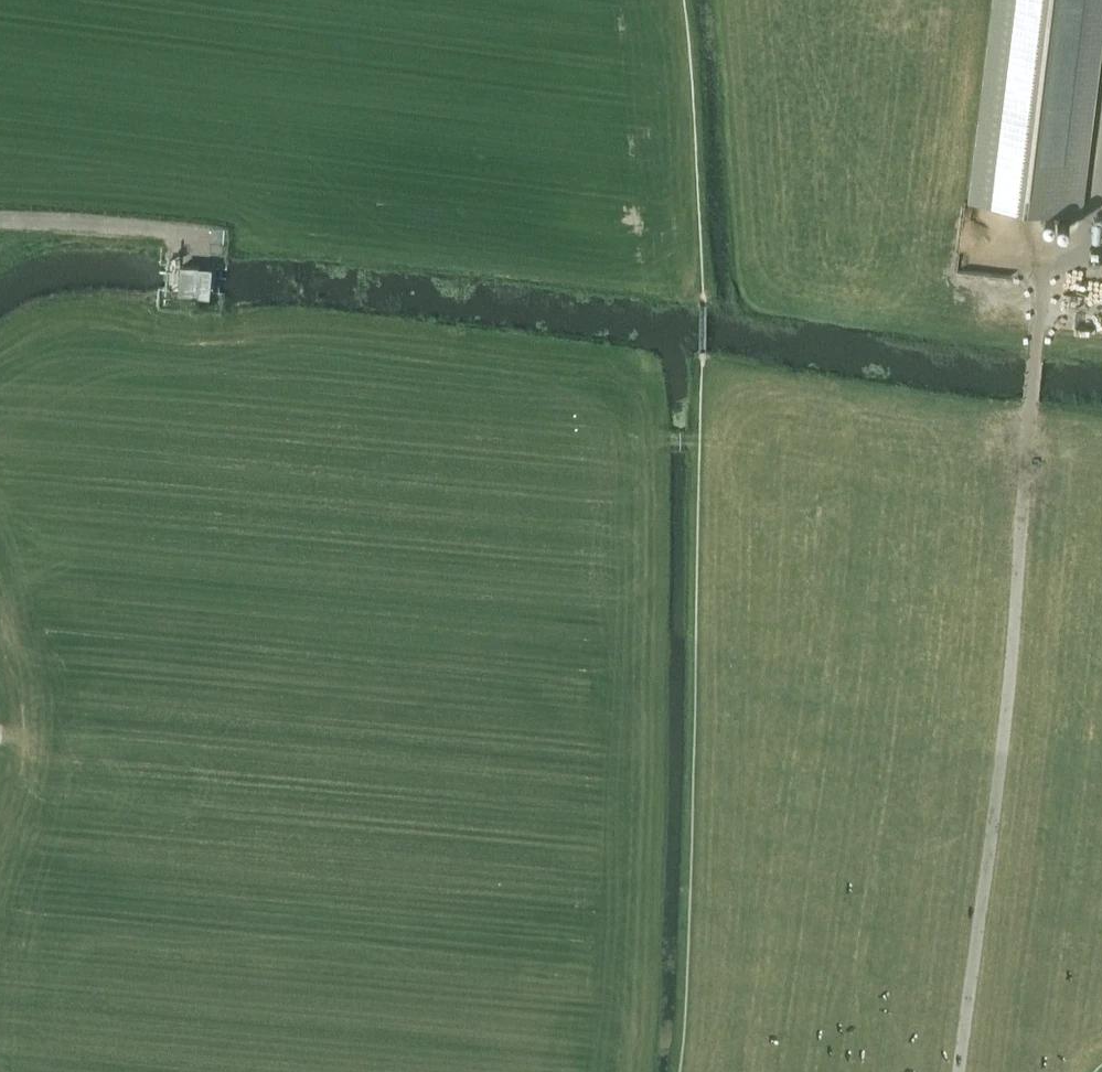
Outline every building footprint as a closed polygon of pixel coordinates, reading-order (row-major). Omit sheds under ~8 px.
[(1101,29),(1101,0),(994,0),(970,202),(1080,215),(1101,29)] [(200,266),(182,264),(180,291),(208,293),(210,273),(199,273),(200,266)]
